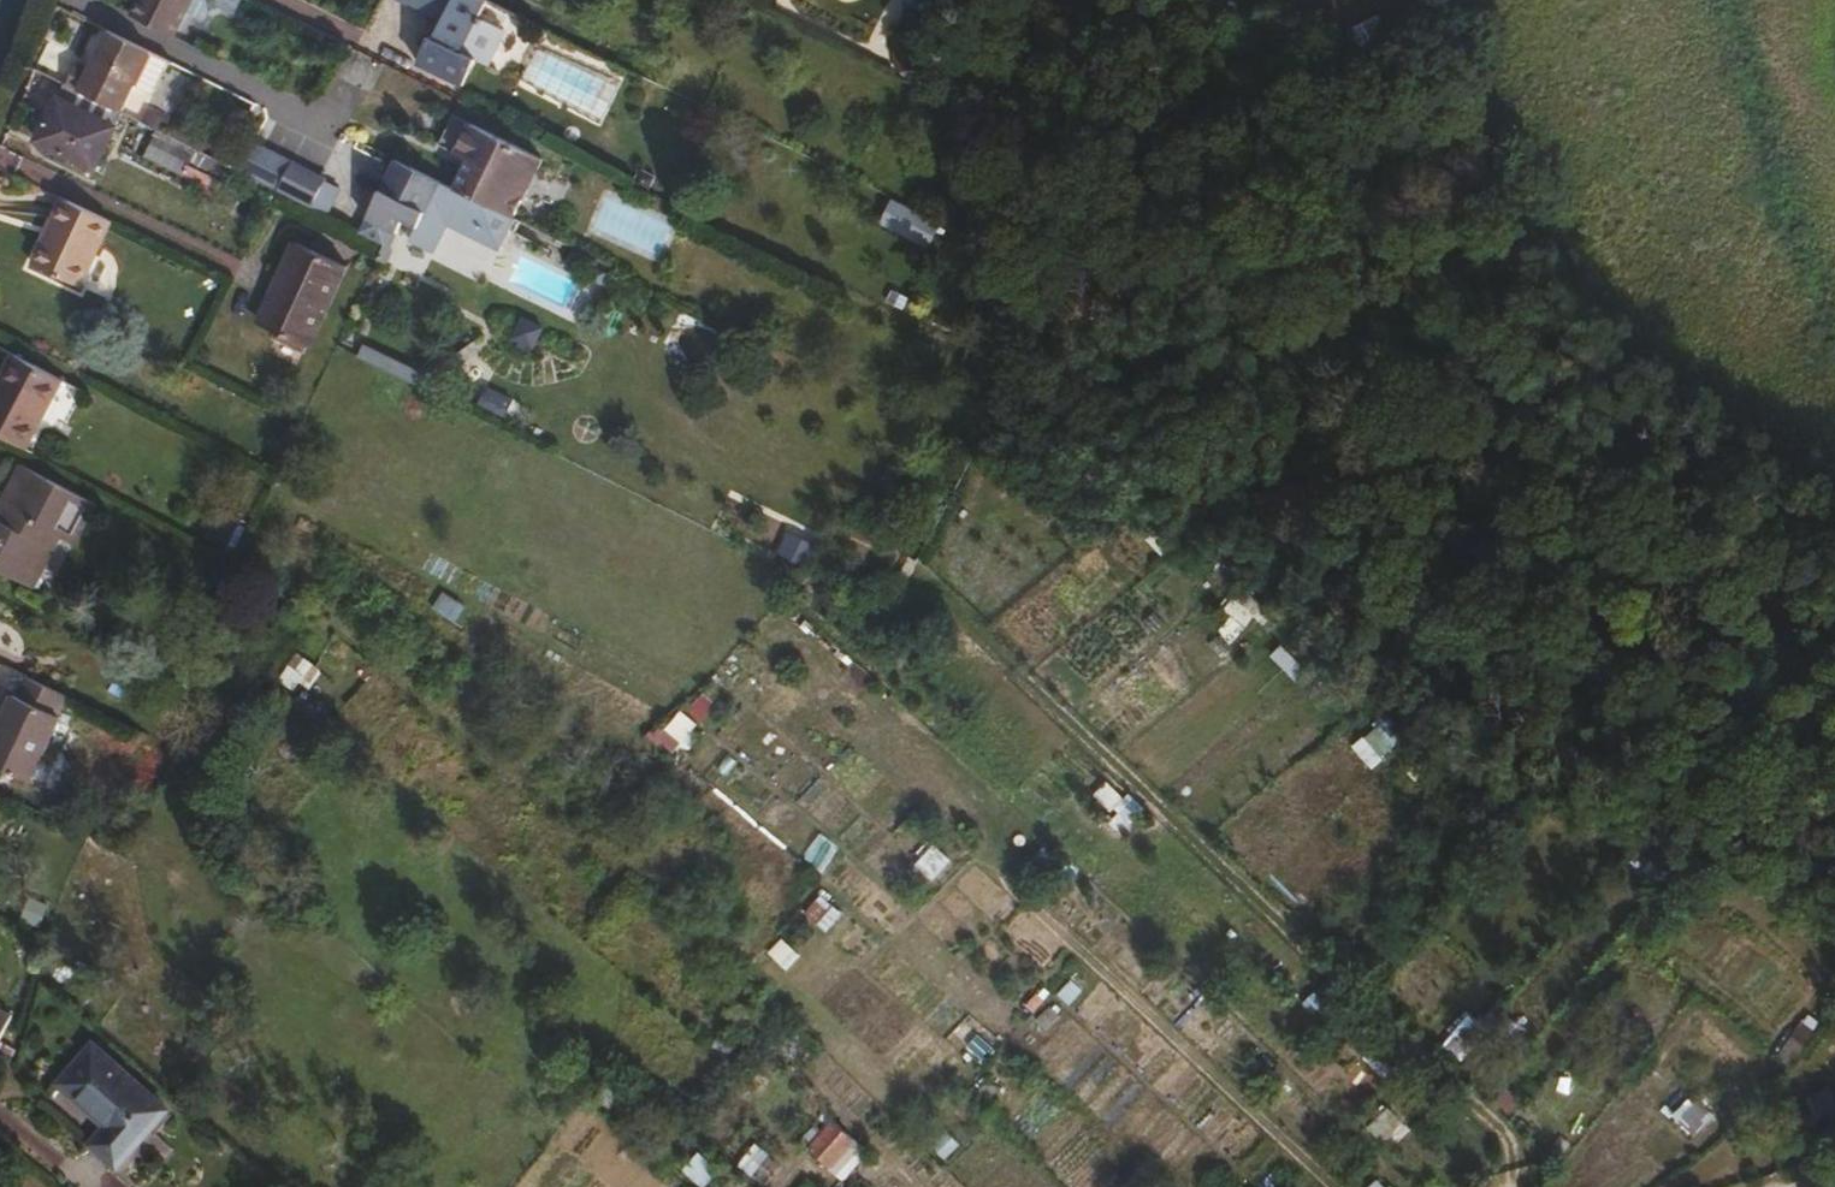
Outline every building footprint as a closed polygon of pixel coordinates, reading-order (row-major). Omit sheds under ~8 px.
[(182,37),(199,0),(146,0),(138,15),(182,37)] [(492,1),(490,0),(407,0),(448,20),(439,39),(435,38),(423,62),(468,84),(480,60),(491,65),(509,29),(484,17),(492,1)] [(126,114),(158,53),(114,31),(95,69),(83,63),(72,85),(123,112),(126,114)] [(72,85),(68,83),(38,139),(93,168),(123,112),(72,85)] [(498,206),(520,217),(551,157),(461,111),(445,143),(474,158),(483,162),(478,171),(470,166),(460,187),(498,206)] [(195,157),(159,138),(147,162),(192,185),(198,174),(189,169),(195,157)] [(453,222),(483,236),(498,206),(460,187),(401,158),(397,165),(393,175),(372,218),(401,231),(407,219),(421,226),(416,239),(440,250),(453,222)] [(483,162),(474,158),(470,166),(478,171),(483,162)] [(331,180),(297,164),(282,193),(316,210),(331,180)] [(892,200),(879,225),(929,250),(942,225),(892,200)] [(116,224),(71,202),(53,238),(48,235),(34,261),(83,287),(116,224)] [(505,247),(520,217),(498,206),(483,236),(505,247)] [(286,331),(307,341),(313,344),(350,265),(297,240),(275,285),(282,289),(266,321),(286,331)] [(303,347),(307,341),(286,331),(283,337),(303,347)] [(57,376),(12,351),(0,372),(0,433),(20,444),(57,376)] [(115,515),(43,475),(30,499),(37,503),(20,533),(0,522),(0,570),(42,592),(62,556),(70,560),(87,529),(103,538),(115,515)] [(69,698),(30,678),(21,697),(17,695),(0,730),(0,768),(32,783),(63,719),(60,717),(69,698)] [(2,1051),(14,1018),(0,1011),(0,1050),(2,1051)] [(118,1167),(150,1132),(167,1113),(97,1048),(63,1084),(110,1127),(94,1145),(118,1167)] [(167,1113),(150,1132),(155,1136),(172,1118),(167,1113)] [(857,1137),(839,1122),(815,1148),(833,1164),(857,1137)]
